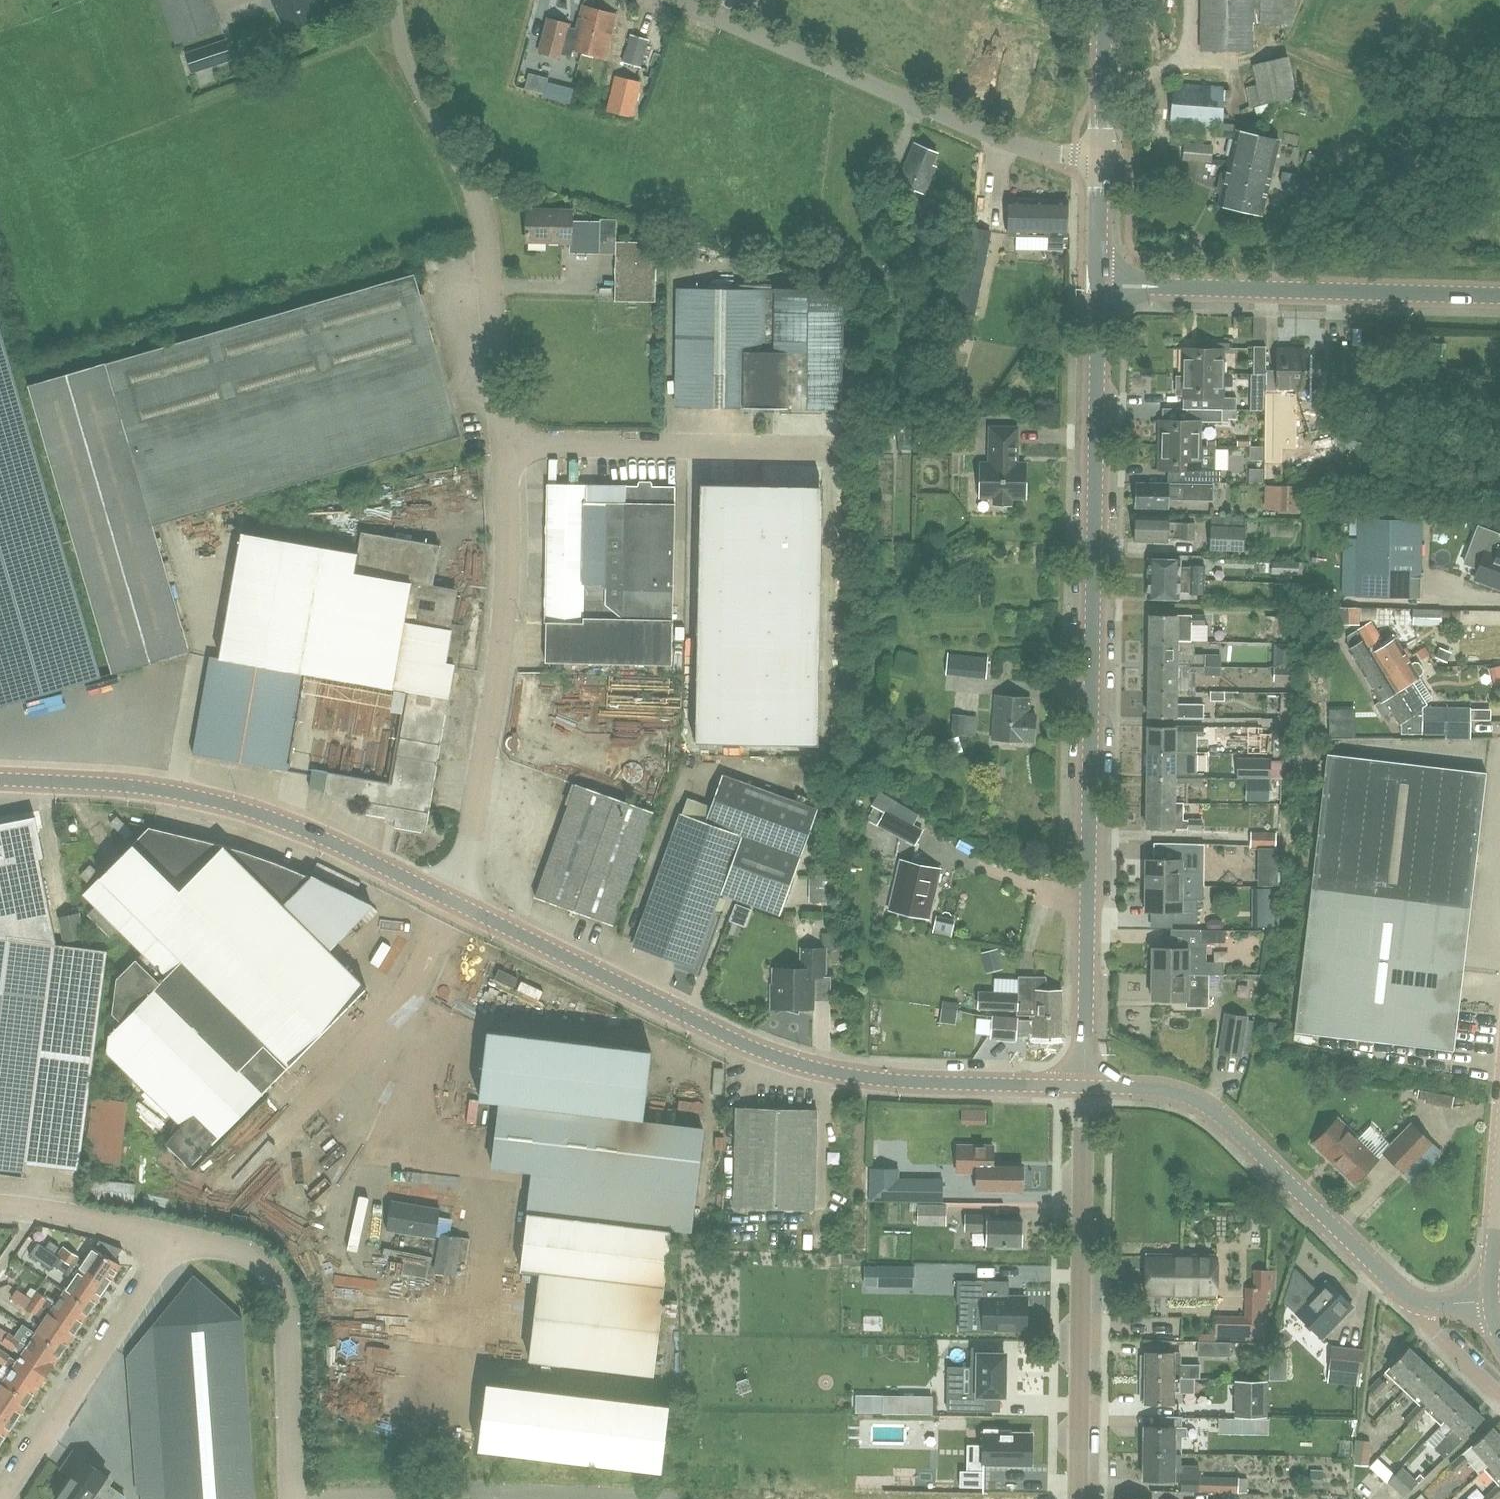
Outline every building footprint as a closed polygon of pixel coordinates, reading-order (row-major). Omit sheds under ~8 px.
[(176,43),(214,31),(203,0),(161,0),(176,43)] [(321,17),(314,0),(273,0),(288,32),(321,17)] [(1252,0),(1203,0),(1202,50),(1252,51),(1252,0)] [(1294,0),(1260,0),(1260,24),(1293,24),(1293,20),(1294,20),(1294,0)] [(606,57),(616,15),(582,7),(576,30),(569,28),(569,24),(548,19),(539,52),(561,57),(562,53),(571,56),(573,49),(606,57)] [(641,67),(649,39),(630,34),(622,62),(641,67)] [(195,72),(230,60),(224,42),(190,55),(195,72)] [(1263,104),(1297,96),(1288,56),(1252,65),(1257,85),(1245,88),(1250,108),(1263,105),(1263,104)] [(1221,128),(1225,87),(1174,83),(1171,124),(1221,128)] [(1238,210),(1256,136),(1234,130),(1224,174),(1219,173),(1216,186),(1221,187),(1216,205),(1238,210)] [(1261,215),(1278,141),(1256,136),(1238,210),(1261,215)] [(925,193),(935,167),(932,165),(937,153),(913,143),(897,181),(925,193)] [(1317,190),(1322,166),(1309,163),(1305,162),(1302,177),(1300,187),(1317,190)] [(1297,186),(1299,175),(1285,172),(1283,183),(1297,186)] [(1066,236),(1067,200),(1010,198),(1008,234),(1066,236)] [(600,252),(600,222),(572,221),(572,211),(528,210),(527,242),(569,242),(569,251),(600,252)] [(981,284),(990,232),(975,229),(965,281),(981,284)] [(1324,242),(1325,234),(1318,233),(1317,241),(1324,242)] [(655,303),(656,242),(617,242),(616,302),(655,303)] [(113,673),(190,651),(153,524),(461,436),(415,274),(29,385),(113,673)] [(844,408),(845,291),(775,290),(680,287),(678,406),(773,407),(844,408)] [(0,329),(0,706),(101,676),(0,329)] [(1229,352),(1229,345),(1203,344),(1203,350),(1183,350),(1182,374),(1223,375),(1223,352),(1229,352)] [(1266,349),(1266,347),(1254,346),(1254,348),(1253,348),(1253,376),(1256,376),(1256,377),(1265,377),(1265,370),(1266,370),(1266,349)] [(1265,393),(1265,399),(1264,412),(1264,413),(1289,414),(1289,392),(1303,392),(1304,352),(1277,352),(1277,370),(1266,370),(1265,370),(1265,377),(1265,393)] [(1235,411),(1236,400),(1222,399),(1223,375),(1182,374),(1182,380),(1177,380),(1177,394),(1181,394),(1181,398),(1208,399),(1208,410),(1221,411),(1235,411)] [(1264,412),(1265,399),(1250,399),(1250,411),(1264,412)] [(948,407),(945,418),(957,421),(960,409),(948,407)] [(1215,446),(1199,446),(1199,422),(1228,422),(1228,419),(1235,419),(1235,411),(1221,411),(1208,410),(1181,410),(1180,422),(1160,421),(1159,446),(1215,448),(1215,446)] [(920,444),(945,443),(945,423),(920,423),(920,444)] [(1016,454),(1017,428),(989,427),(989,463),(980,463),(980,497),(993,498),(993,505),(1010,505),(1010,498),(1024,498),(1025,464),(1014,464),(1014,454),(1016,454)] [(894,439),(894,430),(881,430),(881,438),(894,439)] [(1219,484),(1220,471),(1215,471),(1215,448),(1159,446),(1159,471),(1179,471),(1178,482),(1219,484)] [(653,485),(653,482),(639,481),(638,485),(626,485),(626,504),(597,503),(595,612),(669,664),(672,664),(676,486),(653,485)] [(699,567),(822,569),(824,487),(700,484),(699,567)] [(1211,501),(1212,486),(1136,484),(1136,508),(1167,508),(1167,498),(1178,499),(1178,500),(1211,501)] [(669,664),(595,612),(597,503),(586,503),(586,486),(549,485),(547,621),(547,623),(546,663),(669,664)] [(1279,487),(1278,508),(1296,509),(1297,487),(1279,487)] [(1181,524),(1167,524),(1168,517),(1136,516),(1135,542),(1167,542),(1167,539),(1181,539),(1181,541),(1194,541),(1194,523),(1181,523),(1181,524)] [(1420,597),(1421,522),(1358,520),(1357,596),(1420,597)] [(1244,552),(1245,528),(1211,527),(1210,551),(1244,552)] [(289,770),(302,695),(306,674),(409,692),(393,784),(314,770),(311,786),(325,789),(325,793),(369,801),(366,813),(397,818),(396,825),(426,831),(454,664),(457,665),(464,626),(452,625),(458,590),(433,585),(440,545),(362,532),(359,551),(266,536),(242,532),(220,657),(212,655),(194,753),(289,770)] [(1190,569),(1180,568),(1180,560),(1148,559),(1148,580),(1204,581),(1204,567),(1190,567),(1190,569)] [(820,628),(822,569),(699,567),(697,626),(820,628)] [(1203,595),(1204,581),(1148,580),(1147,599),(1179,600),(1179,592),(1189,592),(1189,594),(1203,595)] [(1293,608),(1294,583),(1275,583),(1275,607),(1293,608)] [(1360,625),(1360,608),(1343,608),(1342,624),(1360,625)] [(1441,626),(1441,610),(1413,609),(1412,625),(1441,626)] [(1205,625),(1205,614),(1190,614),(1190,625),(1205,625)] [(1177,615),(1150,615),(1149,641),(1176,641),(1177,615)] [(1382,647),(1377,640),(1380,638),(1370,622),(1358,629),(1373,653),(1372,654),(1384,673),(1408,658),(1396,639),(1382,647)] [(779,687),(819,688),(820,628),(697,626),(696,686),(779,687)] [(1150,641),(1149,666),(1176,666),(1176,662),(1190,662),(1190,672),(1196,672),(1204,672),(1204,668),(1204,662),(1204,654),(1194,654),(1195,642),(1176,642),(1150,641)] [(1384,673),(1372,654),(1371,654),(1363,641),(1349,649),(1358,663),(1357,663),(1380,701),(1374,705),(1382,717),(1392,710),(1400,724),(1411,716),(1396,692),(1384,673)] [(1291,668),(1292,645),(1274,645),(1274,667),(1291,668)] [(1429,654),(1425,647),(1416,652),(1421,660),(1429,654)] [(1449,652),(1440,648),(1435,658),(1445,662),(1449,652)] [(912,675),(918,657),(900,651),(893,669),(912,675)] [(948,653),(946,675),(986,679),(988,657),(948,653)] [(1204,668),(1220,668),(1220,654),(1204,654),(1204,662),(1204,668)] [(1396,692),(1411,716),(1422,720),(1470,720),(1471,708),(1422,707),(1422,708),(1416,699),(1420,696),(1412,682),(1420,677),(1420,676),(1423,674),(1424,670),(1419,663),(1415,662),(1412,664),(1408,658),(1384,673),(1396,692)] [(1190,672),(1190,662),(1176,662),(1176,666),(1149,666),(1149,692),(1175,692),(1196,692),(1196,672),(1190,672)] [(1499,683),(1499,666),(1490,668),(1494,685),(1499,683)] [(1220,676),(1220,668),(1204,668),(1204,672),(1204,676),(1220,676)] [(1292,681),(1293,668),(1274,668),(1274,681),(1292,681)] [(818,744),(819,688),(779,687),(696,686),(695,742),(818,744)] [(1203,718),(1204,704),(1175,704),(1175,692),(1149,692),(1149,717),(1203,718)] [(1225,701),(1225,693),(1210,693),(1210,701),(1225,701)] [(1033,739),(1035,713),(1030,712),(1031,697),(997,694),(993,738),(1028,740),(1028,739),(1033,739)] [(966,715),(953,715),(951,734),(964,736),(966,715)] [(1411,716),(1400,724),(1401,732),(1401,733),(1471,734),(1471,720),(1470,720),(1422,720),(1411,716)] [(1149,726),(1148,752),(1187,753),(1187,752),(1197,753),(1197,737),(1189,737),(1189,727),(1175,727),(1149,726)] [(1262,753),(1263,731),(1248,731),(1247,753),(1262,753)] [(1196,773),(1196,764),(1187,764),(1187,753),(1148,752),(1148,778),(1175,778),(1175,773),(1189,773),(1189,783),(1202,783),(1203,773),(1196,773)] [(1453,1050),(1486,772),(1327,754),(1294,1032),(1453,1050)] [(1271,759),(1237,758),(1237,778),(1271,779),(1271,759)] [(1189,783),(1189,773),(1175,773),(1175,778),(1148,778),(1148,803),(1184,803),(1174,802),(1174,782),(1189,783)] [(675,962),(700,971),(720,913),(713,910),(719,893),(779,915),(818,810),(798,803),(722,776),(711,806),(687,797),(682,813),(634,947),(675,961),(675,962)] [(613,924),(654,811),(577,783),(536,896),(613,924)] [(915,846),(924,829),(913,824),(917,815),(879,791),(872,805),(874,807),(869,817),(869,821),(877,825),(876,825),(915,846)] [(1202,830),(1202,820),(1183,820),(1184,803),(1148,803),(1147,829),(1202,830)] [(39,857),(43,856),(34,816),(0,823),(0,1173),(20,1176),(22,1162),(79,1169),(109,950),(58,944),(39,857)] [(190,1166),(287,1068),(367,987),(329,949),(373,905),(313,875),(278,862),(244,850),(206,839),(150,826),(85,892),(144,953),(118,977),(113,1013),(123,1022),(111,1034),(108,1052),(182,1125),(166,1142),(190,1166)] [(1276,848),(1276,833),(1250,832),(1250,848),(1276,848)] [(1197,872),(1198,848),(1173,847),(1173,860),(1147,859),(1147,885),(1181,886),(1181,872),(1197,872)] [(930,917),(940,870),(902,861),(892,908),(930,917)] [(99,871),(91,864),(81,874),(89,881),(99,871)] [(1277,886),(1278,872),(1258,872),(1257,885),(1277,886)] [(1197,923),(1197,911),(1197,899),(1181,899),(1181,886),(1147,885),(1146,911),(1172,911),(1172,923),(1197,923)] [(1253,927),(1267,927),(1272,927),(1272,908),(1253,908),(1253,927)] [(67,940),(85,936),(80,913),(62,917),(67,940)] [(951,937),(954,923),(936,919),(933,933),(951,937)] [(1225,942),(1225,930),(1200,930),(1200,942),(1225,942)] [(769,1006),(782,1007),(798,1012),(799,1007),(813,1008),(814,976),(825,976),(826,948),(803,948),(802,968),(770,967),(769,1006)] [(1153,948),(1153,974),(1188,974),(1200,974),(1224,974),(1224,962),(1206,962),(1206,948),(1188,948),(1153,948)] [(982,952),(987,972),(1001,969),(996,949),(982,952)] [(1208,998),(1208,974),(1200,974),(1188,974),(1153,974),(1153,999),(1186,1000),(1186,1007),(1208,1007),(1208,998)] [(980,1009),(1017,1010),(1017,1014),(1032,1015),(1061,1015),(1062,990),(1046,989),(1046,977),(1031,977),(1030,998),(1020,997),(1020,993),(980,992),(980,1009)] [(942,1007),(958,1009),(959,1003),(943,1001),(942,1007)] [(956,1024),(958,1009),(942,1007),(940,1022),(956,1024)] [(1240,1056),(1245,1017),(1226,1014),(1220,1053),(1240,1056)] [(991,1039),(1013,1041),(1016,1041),(1017,1020),(1018,1017),(992,1015),(992,1016),(991,1034),(991,1039)] [(1031,1045),(1031,1041),(1061,1041),(1061,1015),(1032,1015),(1032,1021),(1017,1020),(1016,1041),(1013,1041),(1013,1045),(1031,1045)] [(691,1229),(704,1128),(644,1121),(652,1051),(489,1031),(481,1099),(501,1102),(493,1165),(532,1170),(521,1271),(540,1273),(530,1360),(655,1375),(671,1227),(691,1229)] [(121,1164),(128,1101),(93,1097),(85,1160),(121,1164)] [(774,1209),(778,1108),(738,1107),(734,1207),(774,1209)] [(815,1210),(818,1110),(778,1108),(774,1209),(815,1210)] [(1353,1181),(1377,1158),(1339,1120),(1316,1143),(1353,1181)] [(1403,1172),(1431,1145),(1412,1125),(1384,1152),(1403,1172)] [(1021,1190),(1022,1164),(992,1163),(993,1145),(957,1144),(956,1171),(976,1171),(976,1189),(1021,1190)] [(898,1169),(871,1169),(871,1200),(942,1201),(942,1180),(898,1179),(898,1169)] [(435,1238),(439,1209),(392,1201),(387,1230),(435,1238)] [(959,1204),(959,1202),(904,1202),(904,1203),(904,1211),(917,1212),(917,1225),(946,1226),(947,1204),(959,1204)] [(1022,1246),(1022,1217),(989,1217),(989,1214),(967,1214),(967,1230),(988,1230),(988,1246),(1022,1246)] [(466,1264),(471,1238),(441,1233),(434,1271),(456,1275),(458,1262),(466,1264)] [(46,1247),(55,1253),(60,1246),(51,1240),(46,1247)] [(121,1266),(114,1261),(122,1248),(100,1240),(94,1248),(85,1262),(78,1257),(66,1249),(62,1247),(57,1255),(60,1257),(106,1288),(121,1266)] [(1217,1295),(1217,1254),(1170,1254),(1170,1256),(1147,1256),(1147,1292),(1170,1292),(1170,1295),(1217,1295)] [(92,1309),(106,1288),(60,1257),(55,1266),(67,1274),(66,1275),(73,1279),(65,1291),(92,1309)] [(894,1286),(894,1267),(878,1266),(878,1286),(894,1286)] [(1297,1312),(1323,1336),(1352,1306),(1327,1281),(1318,1291),(1295,1269),(1284,1300),(1297,1312)] [(1286,1292),(1287,1271),(1270,1270),(1270,1292),(1286,1292)] [(250,1434),(242,1319),(195,1277),(127,1356),(138,1494),(143,1493),(143,1498),(255,1498),(250,1434)] [(1021,1323),(1023,1284),(991,1282),(989,1321),(1021,1323)] [(1199,1334),(1198,1341),(1216,1342),(1216,1341),(1253,1342),(1253,1339),(1266,1340),(1268,1288),(1246,1287),(1245,1316),(1216,1315),(1215,1334),(1199,1334)] [(51,1312),(44,1307),(31,1299),(32,1299),(17,1289),(11,1298),(26,1308),(25,1308),(37,1317),(38,1316),(45,1321),(37,1334),(63,1351),(77,1330),(51,1312)] [(44,1307),(49,1299),(37,1291),(32,1299),(31,1299),(44,1307)] [(77,1330),(92,1309),(65,1291),(51,1312),(77,1330)] [(28,1346),(9,1333),(3,1342),(49,1373),(63,1351),(37,1334),(28,1346)] [(1230,1357),(1231,1342),(1198,1341),(1197,1356),(1230,1357)] [(1362,1372),(1364,1350),(1332,1346),(1330,1368),(1345,1370),(1344,1377),(1360,1379),(1361,1372),(1362,1372)] [(1385,1372),(1404,1390),(1408,1385),(1426,1365),(1408,1347),(1389,1367),(1385,1372)] [(948,1393),(947,1410),(979,1411),(980,1395),(1004,1395),(1005,1354),(991,1354),(992,1348),(972,1348),(971,1393),(948,1393)] [(44,1379),(0,1349),(0,1362),(12,1370),(3,1384),(29,1401),(44,1379)] [(1181,1364),(1181,1352),(1146,1351),(1146,1361),(1141,1361),(1141,1377),(1146,1377),(1145,1377),(1180,1378),(1200,1378),(1201,1365),(1181,1364)] [(1404,1390),(1419,1404),(1404,1420),(1407,1422),(1445,1382),(1426,1365),(1408,1385),(1404,1390)] [(1141,1394),(1145,1394),(1145,1403),(1174,1403),(1174,1390),(1179,1390),(1180,1378),(1145,1377),(1141,1377),(1141,1394)] [(1386,1384),(1380,1378),(1370,1388),(1372,1389),(1377,1394),(1386,1384)] [(1237,1381),(1236,1417),(1265,1417),(1265,1381),(1237,1381)] [(1445,1382),(1407,1422),(1411,1426),(1426,1411),(1440,1424),(1445,1419),(1463,1399),(1445,1382)] [(669,1405),(487,1383),(479,1448),(661,1470),(669,1405)] [(15,1422),(29,1401),(3,1384),(0,1388),(0,1412),(15,1422)] [(1445,1457),(1482,1417),(1463,1399),(1445,1419),(1453,1427),(1443,1438),(1436,1431),(1427,1441),(1437,1450),(1445,1457)] [(0,1412),(0,1442),(1,1443),(15,1422),(0,1412)] [(1192,1433),(1220,1433),(1221,1417),(1189,1417),(1161,1416),(1160,1426),(1145,1426),(1144,1453),(1182,1454),(1182,1441),(1192,1441),(1192,1433)] [(1252,1418),(1234,1418),(1221,1417),(1220,1433),(1252,1434),(1265,1434),(1265,1419),(1252,1418)] [(985,1427),(984,1459),(1021,1461),(1022,1429),(985,1427)] [(1461,1455),(1467,1462),(1479,1474),(1484,1469),(1489,1465),(1499,1455),(1499,1437),(1491,1427),(1471,1445),(1461,1455)] [(1202,1456),(1204,1442),(1192,1440),(1190,1454),(1202,1456)] [(1368,1466),(1371,1441),(1355,1440),(1353,1465),(1368,1466)] [(125,1495),(104,1481),(108,1475),(93,1465),(74,1452),(62,1470),(71,1477),(55,1498),(56,1498),(122,1498),(125,1495)] [(1182,1465),(1182,1454),(1144,1453),(1144,1479),(1174,1479),(1174,1480),(1181,1480),(1180,1491),(1238,1493),(1247,1493),(1248,1478),(1239,1478),(1200,1477),(1200,1469),(1196,1465),(1182,1465)] [(1456,1471),(1467,1462),(1461,1455),(1451,1465),(1456,1471)] [(1483,1498),(1489,1498),(1499,1489),(1499,1455),(1489,1465),(1484,1469),(1498,1484),(1483,1498)] [(1403,1498),(1417,1483),(1414,1480),(1402,1469),(1388,1484),(1403,1498)] [(984,1487),(984,1471),(960,1470),(959,1487),(984,1487)] [(1322,1488),(1323,1470),(1310,1470),(1309,1488),(1322,1488)] [(1414,1480),(1417,1483),(1417,1484),(1423,1478),(1419,1474),(1414,1480)] [(1489,1498),(1496,1498),(1499,1495),(1499,1489),(1489,1498)]
